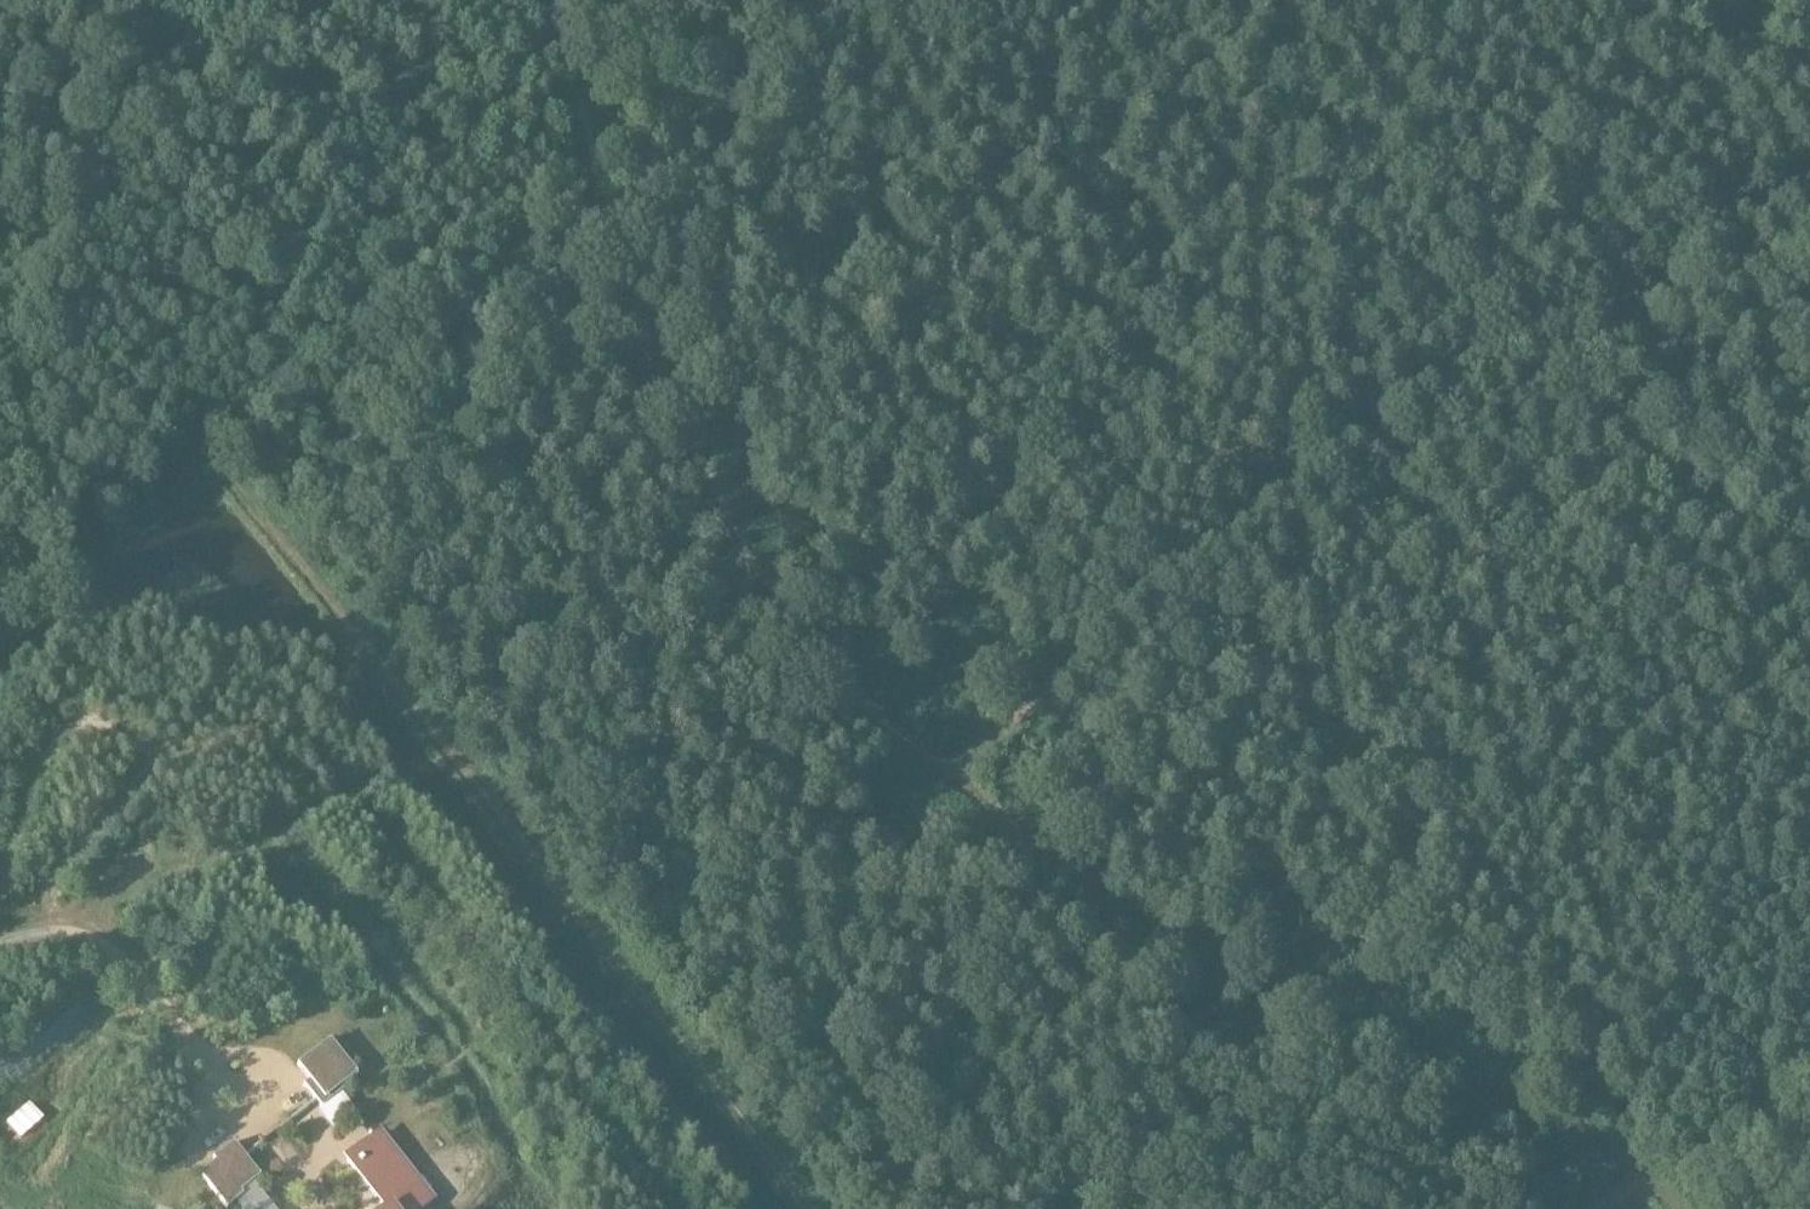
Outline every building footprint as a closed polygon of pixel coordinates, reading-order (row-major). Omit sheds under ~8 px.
[(329,1040),(296,1065),(309,1081),(303,1085),(321,1108),(351,1084),(349,1081),(356,1075),(329,1040)] [(346,1160),(385,1208),(420,1208),(431,1200),(378,1134),(346,1160)] [(215,1162),(199,1175),(226,1208),(243,1195),(240,1192),(260,1177),(233,1142),(212,1159),(215,1162)]
